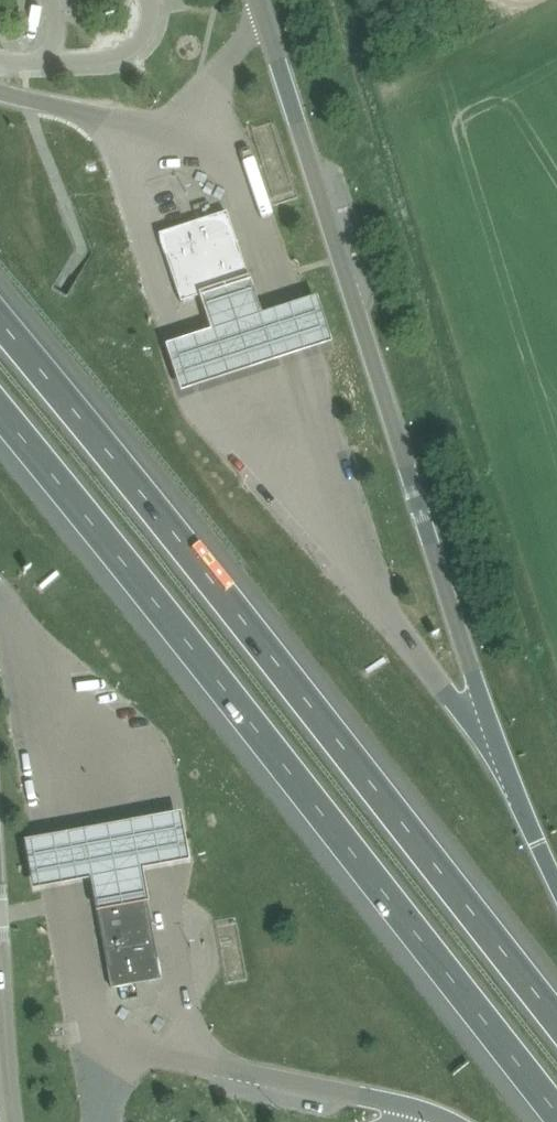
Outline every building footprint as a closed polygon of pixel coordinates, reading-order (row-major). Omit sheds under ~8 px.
[(203,307),(207,306),(249,292),(252,291),(250,284),(235,238),(232,227),(183,243),(201,300),(203,307)] [(252,291),(203,307),(214,336),(169,351),(185,397),(332,348),(316,304),(262,319),(252,291)] [(180,819),(27,845),(36,896),(97,886),(100,904),(139,897),(138,890),(148,889),(145,871),(188,864),(180,819)] [(99,904),(96,905),(97,912),(105,955),(110,988),(161,979),(147,903),(146,896),(142,897),(99,904)]
